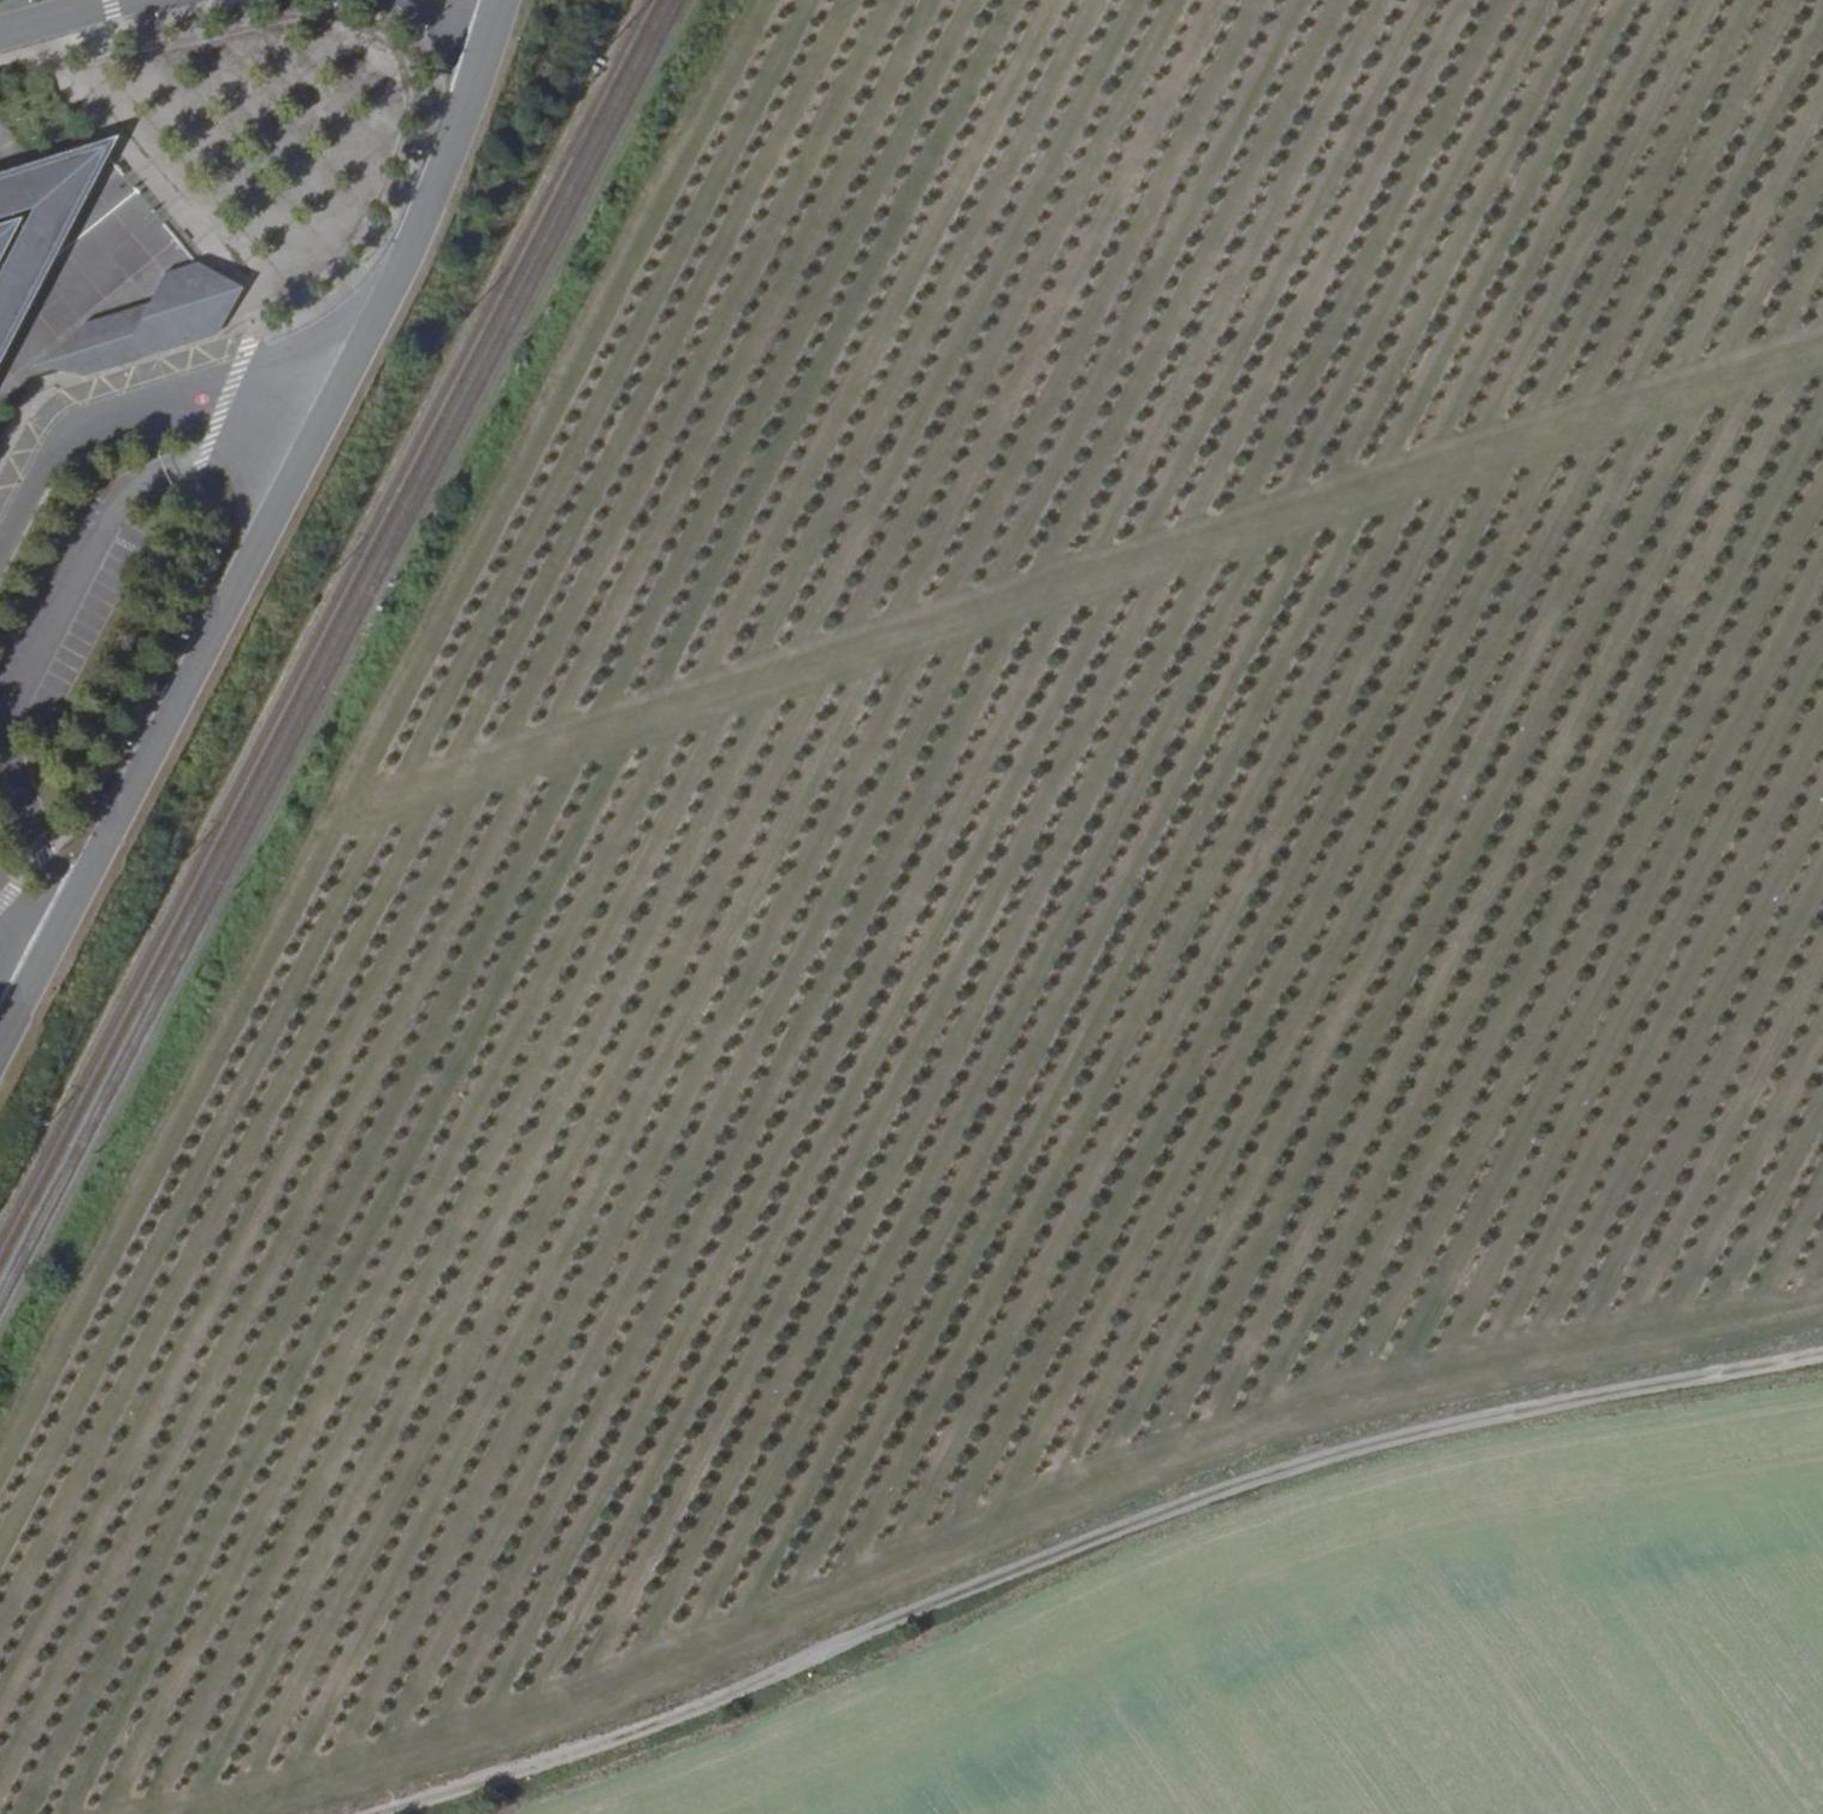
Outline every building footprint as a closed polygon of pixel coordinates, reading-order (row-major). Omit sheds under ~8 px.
[(95,166),(84,151),(0,177),(0,228),(13,224),(0,249),(0,361),(95,166)] [(0,228),(0,249),(13,224),(0,228)] [(160,305),(95,325),(47,363),(96,374),(224,333),(244,288),(204,265),(174,275),(160,305)]
